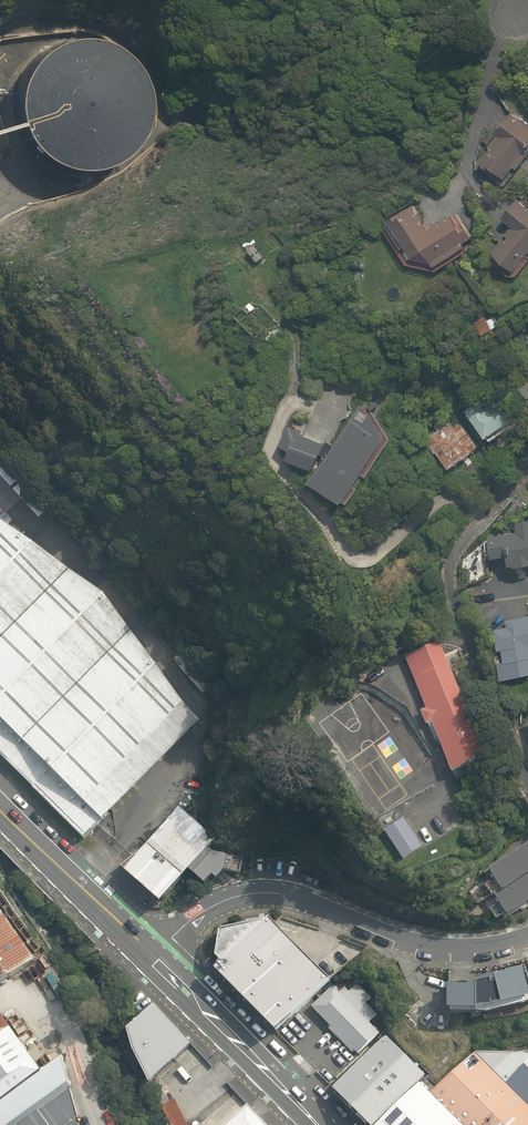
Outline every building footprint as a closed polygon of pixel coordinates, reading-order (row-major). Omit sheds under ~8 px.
[(137,76),(134,70),(126,59),(117,51),(104,44),(92,39),(78,38),(67,39),(54,42),(43,47),(33,56),(26,63),(18,74),(14,86),(11,100),(12,111),(15,123),(19,135),(26,145),(35,155),(48,163),(61,168),(74,170),(87,170),(100,166),(111,162),(122,154),(130,145),(137,133),(142,121),(143,107),(143,94),(140,83),(137,76)] [(514,114),(499,136),(505,140),(488,164),(510,180),(527,155),(527,124),(514,114)] [(520,202),(507,219),(519,228),(495,258),(517,275),(527,261),(527,208),(520,202)] [(408,268),(429,274),(473,248),(455,218),(431,232),(415,204),(390,219),(394,227),(386,232),(408,268)] [(476,324),(484,337),(504,324),(495,311),(484,318),(476,324)] [(517,383),(527,397),(527,375),(517,383)] [(495,390),(470,411),(494,441),(520,421),(495,390)] [(327,460),(313,480),(346,502),(388,435),(363,403),(335,446),(327,441),(326,444),(301,434),(303,431),(290,425),(282,445),(293,449),(289,458),(314,469),(322,454),(326,456),(327,460)] [(439,454),(450,470),(478,450),(456,419),(426,440),(437,456),(439,454)] [(84,838),(102,819),(103,820),(201,721),(184,704),(106,597),(0,520),(0,754),(84,838)] [(519,525),(520,534),(494,537),(496,559),(515,557),(516,569),(527,568),(527,524),(519,525)] [(510,621),(511,628),(498,630),(502,653),(508,652),(509,662),(505,663),(508,681),(527,678),(527,618),(510,621)] [(482,751),(439,642),(405,655),(425,707),(420,709),(426,724),(431,722),(447,764),(482,751)] [(170,907),(230,842),(195,809),(135,875),(170,907)] [(424,849),(405,818),(384,831),(403,862),(424,849)] [(491,912),(500,924),(507,918),(509,921),(527,908),(527,844),(489,871),(496,880),(486,887),(499,907),(491,912)] [(0,906),(0,985),(37,959),(0,906)] [(331,981),(271,919),(222,931),(217,954),(225,963),(219,969),(279,1031),(331,981)] [(452,989),(448,1010),(477,1010),(527,998),(527,968),(452,989)] [(333,986),(312,1007),(330,1025),(329,1030),(352,1053),(355,1050),(358,1054),(380,1032),(370,1022),(379,1014),(367,1002),(371,998),(360,986),(355,992),(352,989),(349,992),(345,987),(340,993),(333,986)] [(420,1026),(431,1012),(419,1003),(408,1017),(420,1026)] [(192,1047),(154,1006),(127,1031),(133,1051),(149,1086),(192,1047)] [(42,1070),(0,1009),(0,1101),(42,1070)] [(387,1037),(334,1090),(370,1124),(377,1124),(419,1082),(426,1076),(387,1037)] [(527,1105),(527,1051),(526,1050),(518,1053),(474,1052),(527,1105)] [(430,1093),(463,1124),(527,1124),(527,1105),(474,1052),(430,1093)] [(71,1087),(63,1055),(42,1070),(0,1101),(0,1124),(18,1124),(71,1087)] [(377,1124),(463,1124),(430,1093),(419,1082),(377,1124)] [(77,1119),(80,1117),(71,1087),(18,1124),(68,1124),(77,1119)] [(178,1098),(162,1104),(170,1124),(188,1124),(178,1098)] [(249,1105),(227,1124),(269,1124),(249,1105)]
